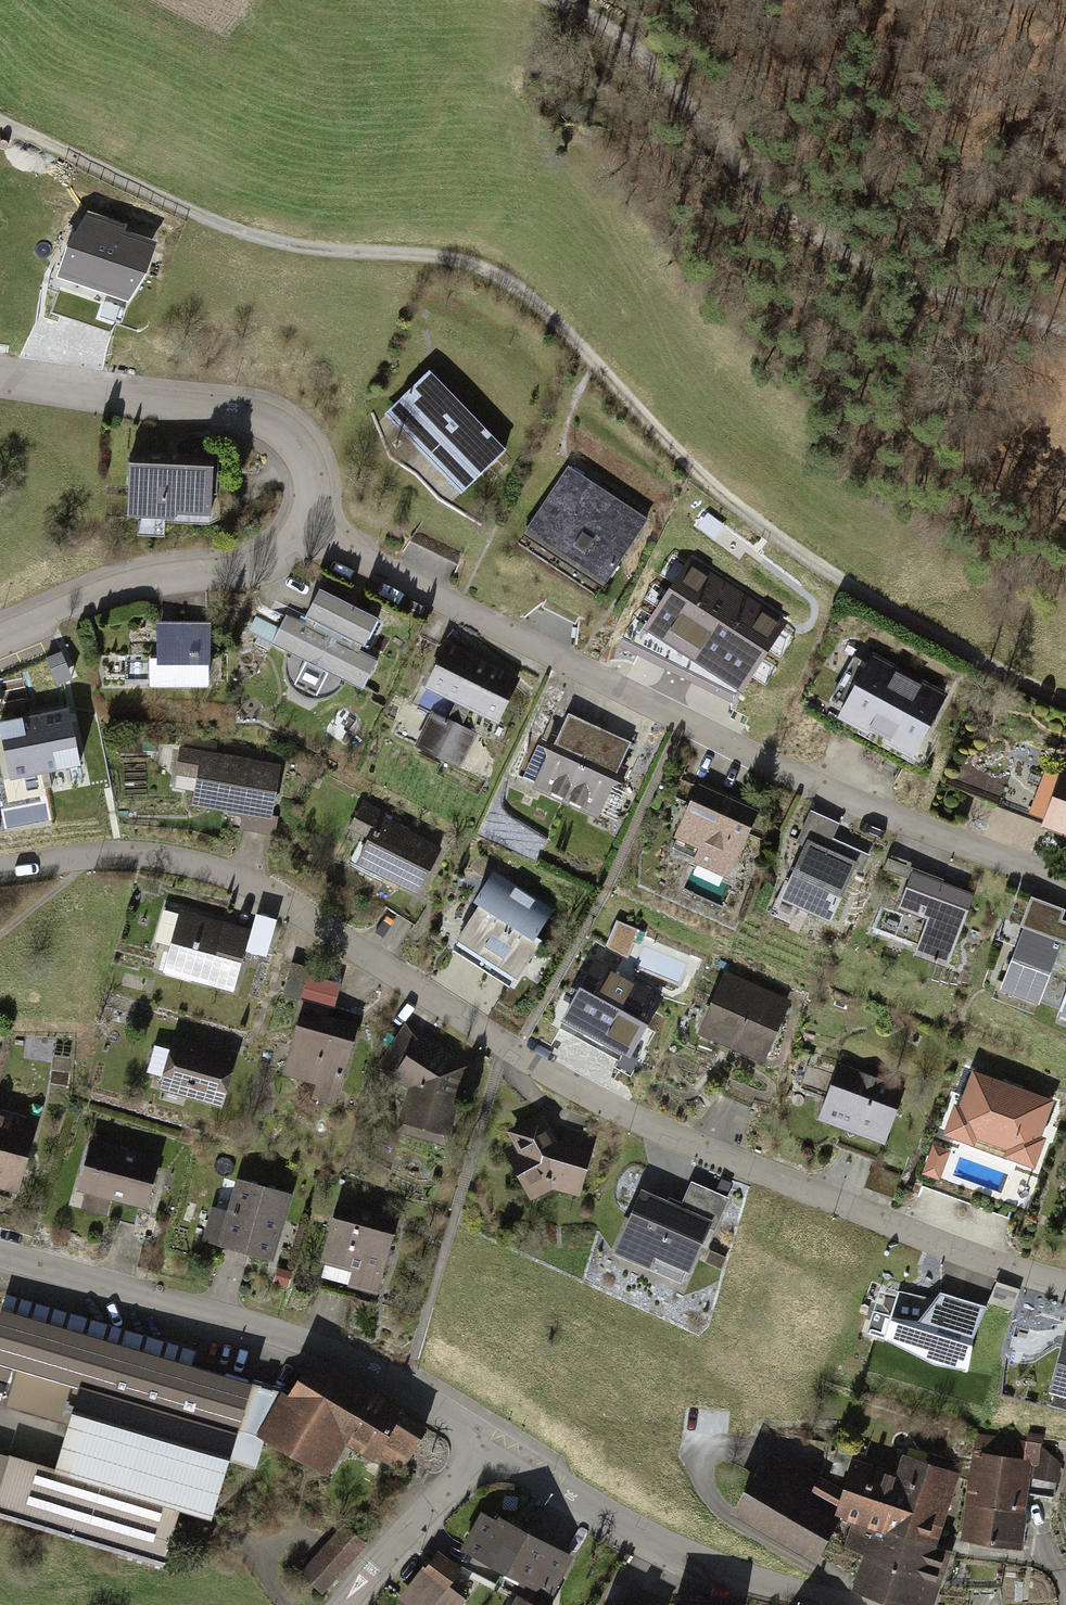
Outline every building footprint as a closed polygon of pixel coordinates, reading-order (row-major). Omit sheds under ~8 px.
[(143,245),(80,223),(48,314),(111,335),(143,245)] [(380,423),(455,500),(503,453),(427,377),(380,423)] [(124,462),(122,535),(131,535),(131,550),(159,551),(159,536),(205,537),(206,464),(124,462)] [(642,519),(562,467),(519,533),(599,585),(642,519)] [(785,622),(688,564),(642,640),(740,698),(785,622)] [(285,620),(265,658),(284,668),(282,676),(284,689),(291,701),(305,708),(319,707),(331,703),(337,695),(358,706),(378,667),(360,658),(378,625),(319,594),(301,628),(285,620)] [(141,690),(141,699),(206,701),(208,634),(150,633),(149,670),(118,670),(117,690),(141,690)] [(441,641),(419,684),(451,700),(443,717),(431,711),(414,746),(456,767),(474,732),(458,725),(467,708),(495,723),(517,680),(441,641)] [(45,656),(57,685),(73,679),(60,649),(45,656)] [(840,716),(914,759),(947,703),(873,660),(840,716)] [(636,743),(560,708),(536,738),(540,750),(526,781),(596,814),(600,806),(617,814),(627,791),(616,786),(636,743)] [(57,713),(35,717),(46,772),(80,765),(69,710),(57,713)] [(0,724),(0,730),(10,780),(46,772),(35,717),(0,724)] [(278,760),(178,744),(171,783),(190,786),(187,802),(239,810),(236,829),(271,835),(274,816),(269,815),(278,760)] [(1044,828),(1065,835),(1065,769),(1063,775),(1049,771),(1033,816),(1047,821),(1044,828)] [(694,781),(671,833),(693,844),(688,856),(727,873),(756,808),(694,781)] [(361,835),(348,858),(416,894),(442,845),(358,799),(344,826),(361,835)] [(802,896),(839,913),(865,857),(809,831),(775,903),(795,912),(802,896)] [(912,957),(949,971),(976,895),(910,871),(896,911),(925,921),(912,957)] [(495,874),(452,942),(508,977),(551,909),(495,874)] [(1024,896),(1013,924),(1018,926),(996,985),(1031,999),(1044,965),(1065,973),(1065,921),(1056,918),(1059,909),(1024,896)] [(173,906),(156,969),(233,990),(250,927),(173,906)] [(640,930),(616,921),(606,948),(628,960),(640,930)] [(294,1009),(276,1071),(313,1081),(308,1099),(335,1106),(357,1027),(322,1017),(325,1005),(333,1007),(339,985),(306,976),(309,968),(288,962),(279,992),(304,999),(300,1011),(294,1009)] [(658,1001),(594,966),(565,1019),(630,1053),(658,1001)] [(719,973),(693,1031),(762,1062),(788,1003),(719,973)] [(1053,1015),(1065,1020),(1065,982),(1053,1015)] [(401,1093),(394,1116),(397,1117),(394,1128),(434,1141),(438,1130),(446,1133),(468,1064),(402,1024),(386,1049),(398,1056),(383,1079),(401,1093)] [(156,1075),(151,1091),(184,1102),(186,1096),(216,1106),(233,1054),(169,1033),(165,1047),(151,1043),(142,1071),(156,1075)] [(831,1061),(811,1118),(884,1144),(905,1087),(831,1061)] [(1056,1100),(974,1070),(962,1106),(955,1104),(945,1134),(976,1145),(979,1139),(1009,1150),(1006,1158),(1037,1169),(1048,1138),(1043,1136),(1056,1100)] [(21,1185),(40,1122),(0,1110),(0,1178),(21,1185)] [(501,1149),(528,1201),(553,1189),(579,1198),(594,1153),(552,1139),(539,1113),(503,1131),(510,1144),(501,1149)] [(87,1133),(71,1188),(80,1191),(76,1206),(106,1215),(110,1199),(143,1209),(157,1159),(110,1145),(111,1140),(87,1133)] [(952,1151),(934,1144),(924,1174),(942,1180),(952,1151)] [(210,1204),(199,1239),(266,1261),(288,1193),(233,1175),(222,1208),(210,1204)] [(630,1184),(604,1249),(681,1281),(703,1226),(716,1231),(730,1199),(687,1182),(678,1204),(630,1184)] [(330,1199),(312,1259),(346,1269),(342,1283),(374,1293),(395,1218),(330,1199)] [(994,1304),(1017,1308),(1020,1292),(997,1288),(994,1304)] [(934,1365),(970,1371),(987,1306),(942,1292),(920,1320),(895,1317),(888,1339),(934,1365)] [(274,1387),(4,1307),(0,1321),(0,1369),(14,1373),(4,1409),(57,1424),(46,1464),(4,1452),(3,1455),(0,1455),(0,1512),(164,1560),(179,1509),(206,1517),(224,1456),(250,1463),(258,1439),(248,1433),(274,1387)] [(1050,1393),(1065,1397),(1065,1334),(1050,1393)] [(258,1439),(322,1475),(342,1442),(401,1475),(427,1429),(397,1412),(401,1406),(321,1360),(318,1366),(300,1355),(280,1390),(274,1387),(248,1433),(258,1439)] [(985,1437),(969,1540),(1012,1547),(1026,1465),(1035,1466),(1034,1475),(1056,1479),(1059,1463),(1040,1447),(1041,1438),(1027,1436),(1026,1443),(985,1437)] [(755,1452),(724,1502),(805,1551),(830,1511),(838,1486),(814,1471),(806,1483),(755,1452)] [(830,1511),(850,1518),(841,1547),(859,1553),(849,1583),(914,1604),(922,1604),(941,1549),(932,1546),(956,1475),(898,1456),(892,1474),(847,1459),(838,1486),(830,1511)] [(480,1538),(473,1551),(549,1593),(569,1557),(546,1544),(494,1515),(491,1520),(480,1513),(470,1532),(480,1538)] [(298,1574),(320,1595),(365,1548),(342,1527),(298,1574)] [(402,1598),(412,1604),(454,1604),(461,1597),(445,1584),(456,1570),(435,1555),(402,1598)] [(513,1593),(506,1604),(535,1604),(513,1593)]
